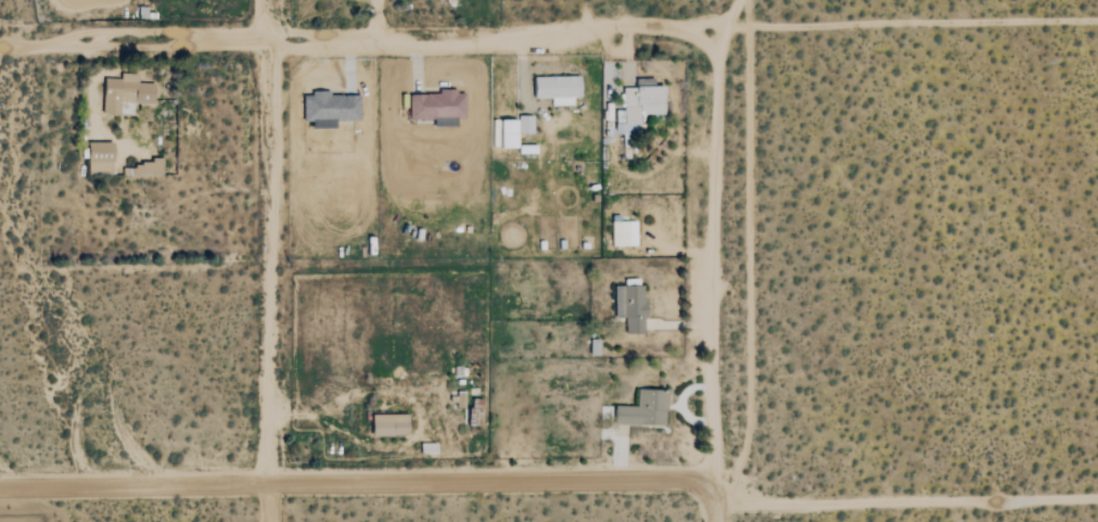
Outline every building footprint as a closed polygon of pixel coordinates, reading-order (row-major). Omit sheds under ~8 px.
[(151,104),(152,83),(134,83),(135,74),(119,73),(118,79),(101,79),(99,114),(117,114),(117,102),(151,104)] [(662,114),(661,86),(652,86),(651,79),(634,79),(634,87),(621,88),(621,110),(613,111),(614,133),(626,133),(626,124),(642,124),(642,115),(662,114)] [(463,119),(463,91),(436,91),(436,95),(407,95),(407,120),(431,120),(431,127),(454,127),(454,119),(463,119)] [(530,116),(516,117),(517,134),(531,134),(530,116)] [(513,120),(490,120),(490,148),(513,148),(513,120)] [(110,174),(109,143),(84,143),(84,175),(110,174)] [(160,173),(159,161),(132,162),(132,174),(160,173)] [(634,222),(618,222),(618,215),(609,216),(609,247),(634,246),(634,222)] [(612,318),(622,318),(623,334),(642,334),(641,286),(611,286),(612,318)] [(664,426),(665,391),(634,390),(634,407),(612,406),(612,424),(664,426)] [(404,436),(405,416),(369,415),(368,436),(404,436)]
